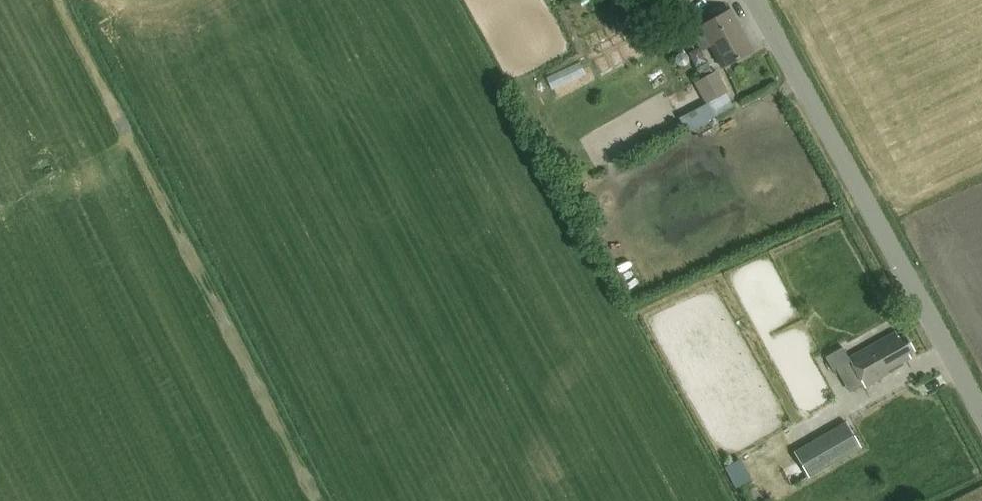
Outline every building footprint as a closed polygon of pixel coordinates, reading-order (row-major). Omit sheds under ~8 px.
[(699,29),(684,0),(663,0),(655,4),(675,42),(699,29)] [(754,49),(750,41),(734,10),(703,26),(723,65),(754,49)] [(580,63),(547,78),(552,90),(585,74),(580,63)] [(716,70),(693,82),(705,104),(728,91),(716,70)] [(895,331),(848,357),(851,361),(866,387),(903,366),(902,364),(910,359),(908,356),(914,352),(904,336),(900,339),(895,331)] [(842,348),(826,358),(834,370),(834,371),(850,361),(848,358),(842,348)] [(809,478),(862,448),(847,422),(794,452),(809,478)] [(739,459),(725,467),(737,489),(751,481),(739,459)]
